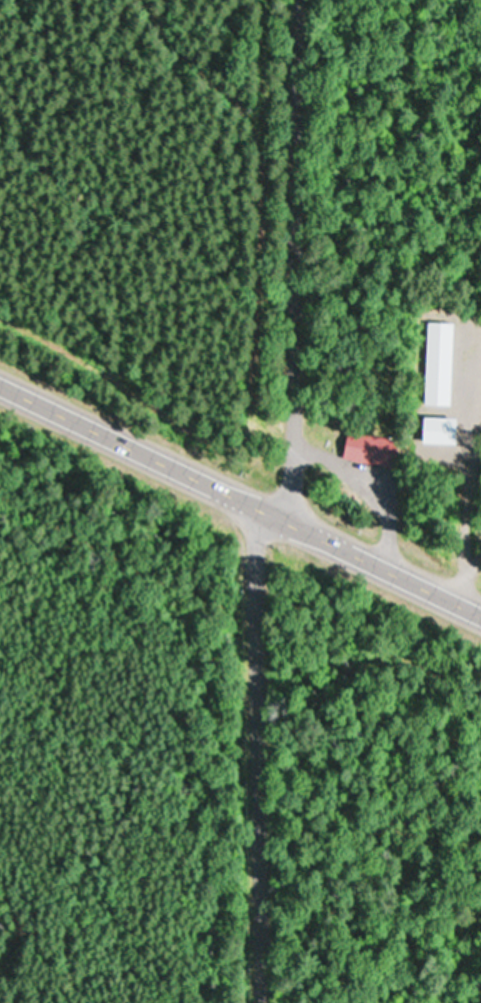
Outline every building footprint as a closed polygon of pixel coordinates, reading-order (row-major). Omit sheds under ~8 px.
[(347,431),(342,459),(391,468),(397,441),(347,431)]
